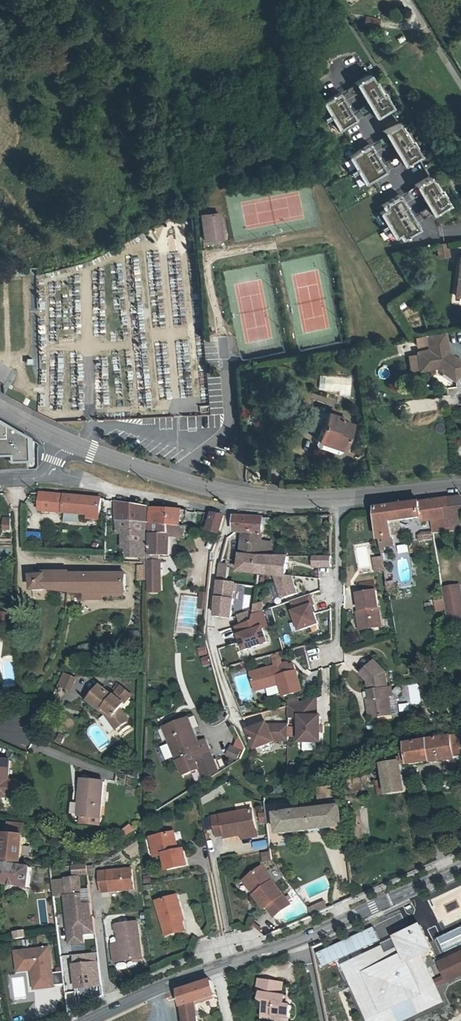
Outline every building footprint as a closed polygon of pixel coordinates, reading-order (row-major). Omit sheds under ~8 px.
[(369,13),(379,6),(375,1),(365,8),(369,13)] [(378,23),(364,19),(362,27),(375,31),(378,23)] [(383,40),(373,37),(371,46),(381,49),(383,40)] [(380,96),(368,76),(353,84),(358,92),(365,105),(370,112),(374,119),(391,109),(382,94),(380,96)] [(353,84),(344,90),(348,97),(358,92),(353,84)] [(353,122),(337,94),(320,104),(336,132),(353,122)] [(365,105),(356,110),(360,118),(370,112),(365,105)] [(400,163),(402,167),(419,157),(411,143),(409,144),(397,124),(382,133),(384,136),(388,143),(395,156),(400,163)] [(384,136),(374,142),(378,149),(388,143),(384,136)] [(384,173),(367,145),(346,158),(363,186),(384,173)] [(386,161),(390,169),(400,163),(395,156),(386,161)] [(428,178),(413,186),(414,187),(418,194),(426,207),(430,214),(432,216),(448,206),(440,192),(438,194),(428,178)] [(418,194),(414,187),(404,193),(409,200),(418,194)] [(419,232),(398,197),(380,208),(383,213),(379,216),(395,241),(399,238),(402,243),(419,232)] [(430,214),(426,207),(417,213),(421,220),(430,214)] [(220,213),(203,215),(206,240),(222,238),(220,213)] [(447,258),(445,245),(435,247),(438,259),(447,258)] [(447,349),(445,334),(426,337),(429,351),(417,353),(420,372),(437,369),(446,376),(449,372),(457,379),(460,373),(460,364),(448,354),(446,354),(445,349),(447,349)] [(449,372),(446,376),(454,382),(457,379),(449,372)] [(325,425),(320,440),(334,445),(345,449),(354,423),(343,419),(344,417),(319,409),(315,421),(318,422),(318,423),(325,425)] [(0,440),(0,470),(27,469),(27,435),(3,423),(3,441),(0,440)] [(331,453),(334,445),(320,440),(318,445),(319,448),(331,453)] [(345,449),(334,445),(331,453),(339,456),(343,454),(345,449)] [(38,509),(56,511),(58,496),(40,494),(38,509)] [(100,499),(58,496),(56,511),(99,516),(100,499)] [(380,539),(382,550),(385,549),(385,546),(395,544),(392,522),(423,518),(423,521),(431,520),(448,519),(460,517),(460,498),(451,499),(378,510),(379,538),(380,539)] [(115,503),(116,518),(117,520),(147,522),(147,508),(115,503)] [(169,526),(180,528),(184,511),(151,508),(151,522),(169,526)] [(211,515),(208,539),(218,541),(221,531),(224,516),(211,515)] [(12,530),(11,517),(3,518),(3,530),(12,530)] [(244,533),(262,534),(263,519),(235,517),(235,533),(244,533)] [(448,519),(450,532),(460,530),(460,517),(448,519)] [(448,519),(431,520),(434,534),(450,532),(448,519)] [(147,522),(117,520),(116,534),(122,534),(122,549),(127,550),(126,556),(146,557),(147,522)] [(168,556),(169,536),(169,526),(151,522),(150,535),(151,535),(150,549),(148,549),(148,553),(151,553),(151,555),(163,556),(168,556)] [(180,528),(169,526),(169,536),(185,538),(186,528),(180,528)] [(262,534),(244,533),(240,572),(276,576),(284,598),(298,593),(292,576),(286,576),(289,557),(272,558),(261,558),(262,545),(262,534)] [(261,558),(272,558),(272,546),(262,545),(261,558)] [(148,586),(160,586),(161,586),(163,556),(151,555),(151,553),(148,553),(148,586)] [(314,557),(314,567),(332,567),(332,557),(314,557)] [(216,617),(232,619),(236,584),(228,583),(229,568),(221,567),(220,570),(218,585),(217,602),(216,617)] [(125,574),(68,575),(68,584),(63,585),(63,590),(69,591),(90,591),(126,591),(125,574)] [(32,590),(46,589),(46,575),(32,575),(31,577),(32,590)] [(68,584),(68,575),(46,575),(46,589),(63,590),(63,585),(68,584)] [(396,581),(388,583),(389,592),(398,591),(396,581)] [(359,585),(360,594),(373,592),(372,583),(359,585)] [(451,633),(460,631),(460,591),(460,586),(443,589),(451,633)] [(359,616),(361,631),(380,628),(374,592),(355,595),(359,616)] [(319,624),(313,606),(314,606),(311,595),(293,601),(296,612),(294,612),(301,630),(319,624)] [(253,615),(253,621),(237,627),(245,650),(268,642),(263,628),(268,626),(263,612),(253,615)] [(278,667),(284,666),(280,653),(274,655),(278,667)] [(375,719),(399,714),(396,696),(392,696),(390,689),(387,689),(384,674),(373,662),(359,675),(366,683),(368,694),(372,693),(373,701),(370,702),(371,711),(374,710),(375,719)] [(284,666),(278,667),(253,675),(258,693),(269,690),(267,685),(282,681),(283,685),(287,698),(305,693),(299,672),(298,673),(296,666),(291,667),(290,664),(284,666)] [(64,673),(59,687),(70,691),(75,677),(64,673)] [(267,685),(269,690),(283,685),(282,681),(267,685)] [(89,699),(102,710),(105,707),(109,710),(106,714),(117,728),(129,719),(121,709),(132,694),(122,686),(114,695),(101,685),(89,699)] [(21,688),(12,689),(13,697),(22,696),(21,688)] [(319,717),(319,700),(291,707),(291,718),(303,719),(303,743),(323,743),(323,717),(319,717)] [(371,711),(370,702),(367,702),(370,720),(375,719),(374,710),(371,711)] [(189,718),(184,720),(191,737),(196,735),(189,718)] [(163,728),(169,741),(171,740),(180,761),(178,762),(184,776),(199,769),(196,762),(211,755),(208,747),(202,749),(196,735),(191,737),(184,720),(163,728)] [(88,728),(94,745),(106,740),(103,732),(100,733),(97,725),(88,728)] [(291,742),(291,727),(270,727),(269,725),(253,730),(258,749),(277,743),(276,742),(291,742)] [(403,762),(405,762),(405,763),(411,762),(412,765),(460,757),(460,735),(408,744),(410,755),(404,756),(404,757),(401,757),(402,763),(403,762)] [(178,762),(180,761),(171,740),(169,741),(178,762)] [(227,750),(234,761),(248,752),(242,741),(227,750)] [(8,797),(8,796),(20,797),(23,795),(23,785),(21,782),(9,782),(10,762),(0,762),(0,797),(8,797)] [(386,765),(386,771),(388,793),(406,791),(403,762),(402,763),(386,765)] [(388,793),(386,771),(378,773),(379,794),(388,793)] [(365,783),(363,777),(346,782),(350,796),(367,791),(365,783)] [(82,780),(80,801),(83,801),(82,816),(100,817),(103,782),(82,780)] [(347,826),(345,826),(341,789),(321,791),(323,810),(277,814),(279,835),(341,827),(342,835),(348,835),(347,826)] [(252,810),(213,818),(217,837),(224,835),(225,838),(241,835),(241,832),(256,829),(252,810)] [(100,817),(82,816),(81,822),(99,824),(100,817)] [(132,825),(123,830),(128,837),(136,831),(132,825)] [(256,829),(241,832),(241,835),(242,839),(258,836),(256,829)] [(23,868),(23,863),(24,835),(0,833),(0,847),(3,848),(1,865),(23,868)] [(156,838),(160,857),(165,856),(168,871),(188,866),(185,851),(178,852),(175,834),(156,838)] [(254,842),(255,849),(269,848),(269,841),(254,842)] [(1,865),(0,876),(0,884),(30,888),(32,869),(23,868),(1,865)] [(91,874),(90,865),(73,867),(75,877),(91,874)] [(257,892),(256,893),(267,907),(269,906),(277,915),(293,903),(262,866),(247,878),(257,892)] [(97,891),(130,889),(129,869),(96,872),(97,891)] [(76,877),(62,879),(65,896),(62,897),(68,942),(80,941),(79,929),(93,927),(92,917),(91,917),(89,903),(80,904),(76,877)] [(245,880),(256,893),(257,892),(247,878),(245,880)] [(65,896),(62,879),(51,880),(54,898),(62,897),(65,896)] [(178,922),(181,922),(182,921),(176,897),(155,902),(164,936),(180,932),(178,922)] [(324,902),(312,910),(316,916),(328,908),(324,902)] [(122,944),(116,944),(118,962),(146,958),(141,922),(120,924),(122,944)] [(340,965),(349,985),(366,1020),(396,1020),(391,1009),(411,999),(418,1014),(444,1002),(435,985),(431,976),(422,955),(433,950),(421,924),(393,936),(398,946),(383,953),(380,946),(340,965)] [(80,941),(68,942),(69,946),(83,944),(82,935),(94,933),(93,927),(79,929),(80,941)] [(15,932),(16,940),(27,938),(26,931),(15,932)] [(323,966),(374,947),(369,933),(318,952),(323,966)] [(47,946),(20,950),(22,962),(29,961),(30,968),(33,988),(53,985),(47,946)] [(22,962),(20,950),(14,951),(17,970),(30,968),(29,961),(22,962)] [(431,976),(435,985),(460,973),(460,952),(439,962),(443,971),(431,976)] [(71,965),(74,988),(99,985),(96,962),(71,965)] [(261,1012),(270,1013),(270,1009),(287,1009),(288,997),(282,996),(282,987),(276,987),(276,975),(254,974),(253,987),(258,987),(258,994),(262,994),(262,1001),(261,1012)] [(193,1001),(215,992),(210,976),(179,988),(185,1020),(197,1020),(193,1001)]
